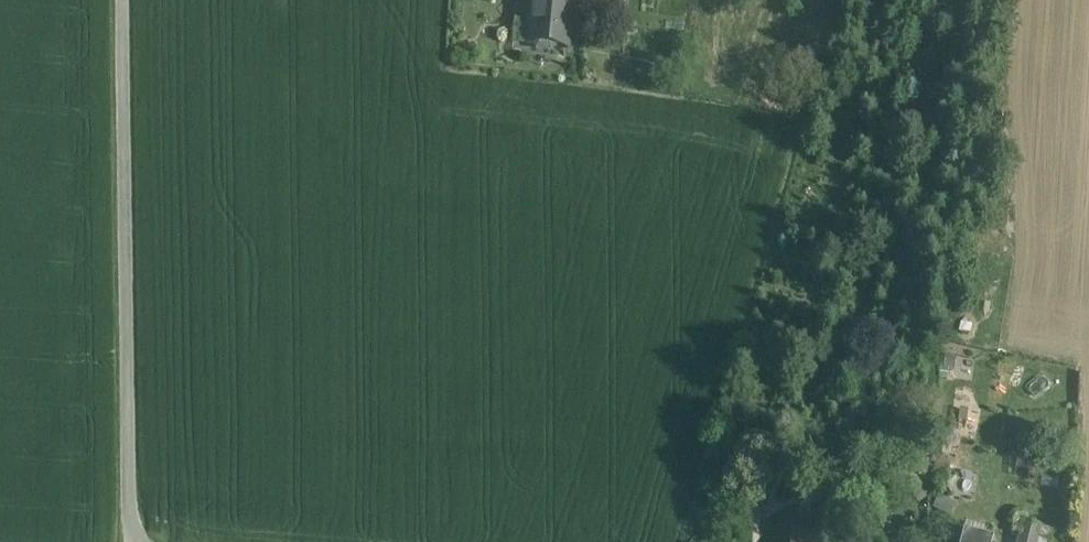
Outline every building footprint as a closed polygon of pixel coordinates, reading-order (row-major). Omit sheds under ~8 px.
[(530,38),(533,39),(537,43),(550,45),(555,41),(567,42),(571,0),(533,0),(530,38)] [(974,435),(979,391),(949,388),(945,432),(974,435)] [(769,482),(750,480),(746,511),(766,513),(769,482)] [(1024,526),(1020,541),(1037,541),(1041,530),(1024,526)] [(990,533),(968,527),(964,541),(987,541),(990,533)]
